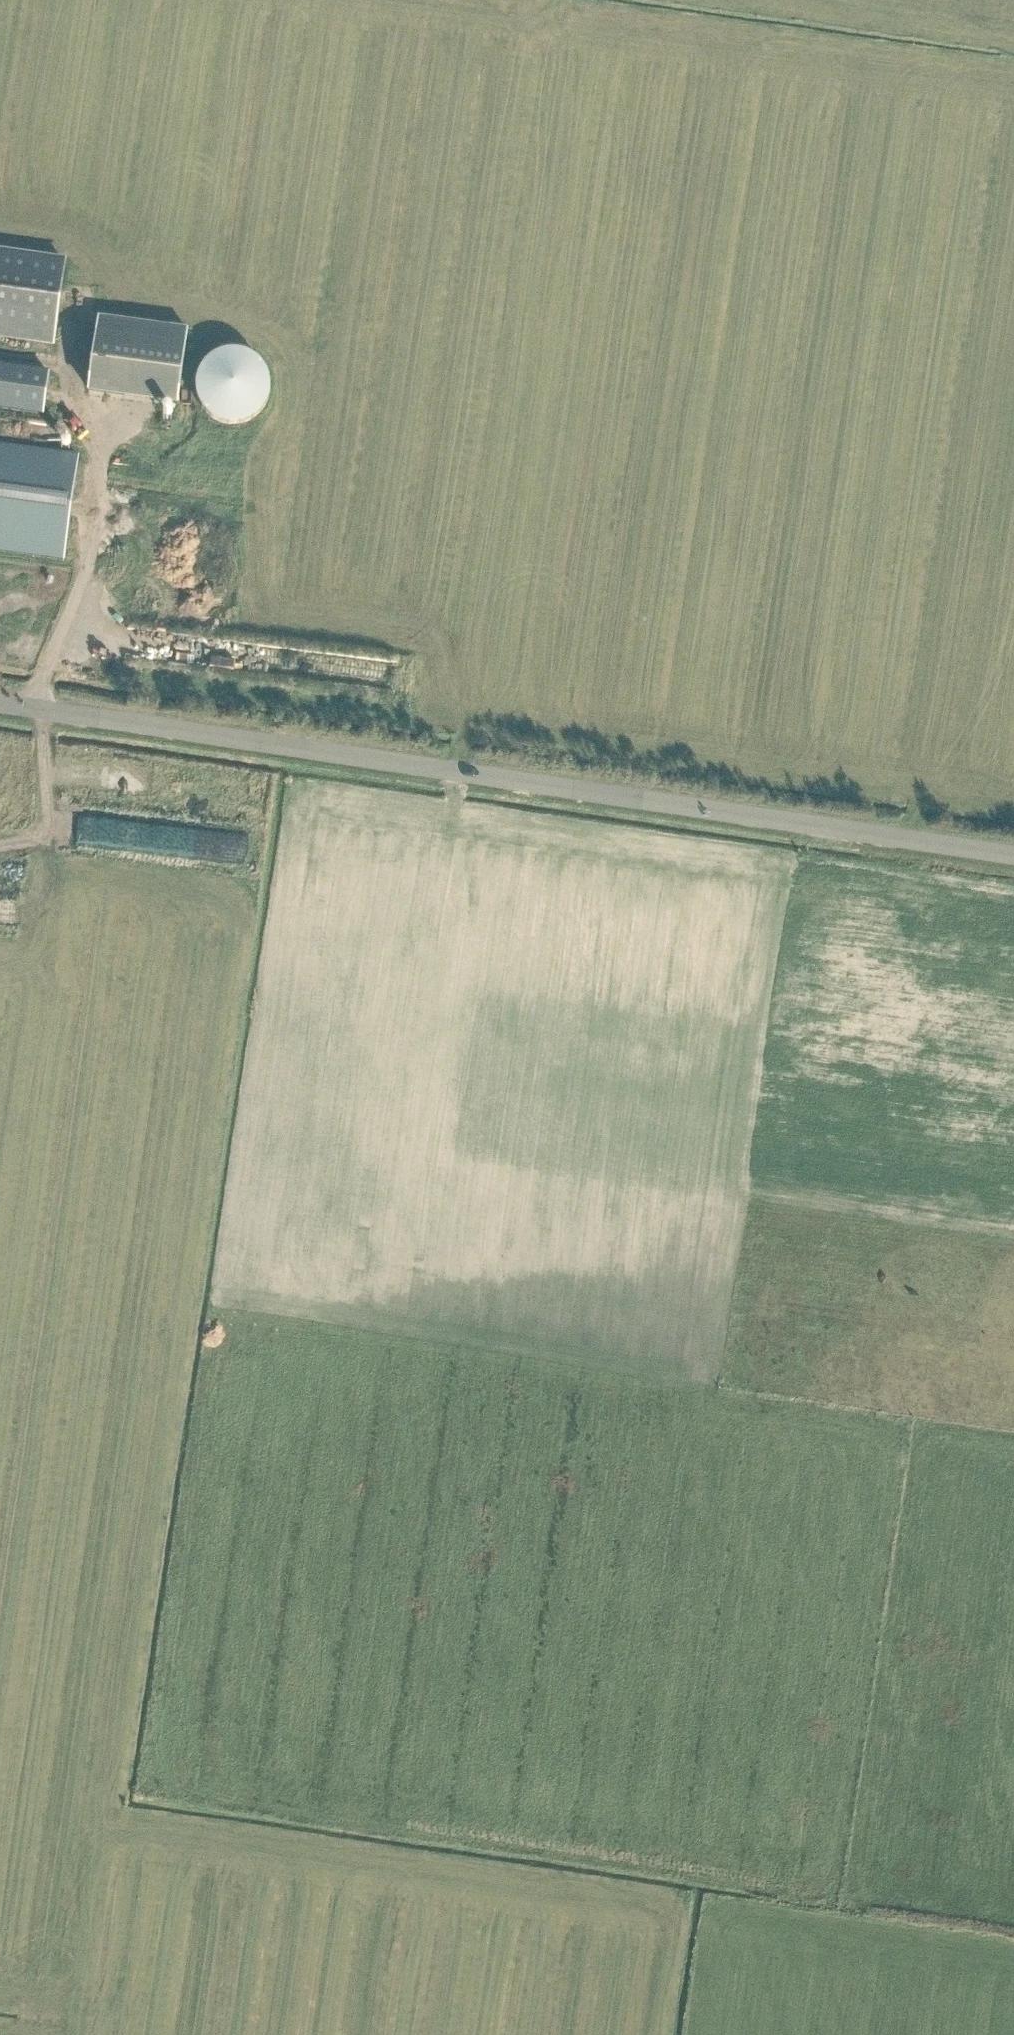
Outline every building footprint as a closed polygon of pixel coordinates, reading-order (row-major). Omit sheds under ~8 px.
[(52,342),(63,262),(0,254),(0,335),(52,342)] [(97,316),(87,388),(177,400),(187,328),(97,316)] [(195,387),(195,388),(195,389),(195,391),(196,392),(196,393),(196,394),(196,396),(196,397),(197,398),(197,400),(198,401),(198,402),(199,403),(199,404),(200,405),(200,407),(201,408),(202,409),(202,410),(203,411),(204,412),(205,413),(206,414),(207,415),(208,416),(209,417),(210,417),(211,418),(212,419),(213,420),(214,420),(215,421),(216,421),(217,422),(219,423),(220,423),(221,423),(222,424),(224,424),(225,424),(226,425),(227,425),(229,425),(230,425),(231,425),(233,425),(234,425),(235,425),(236,425),(238,425),(239,425),(240,424),(242,424),(243,424),(244,423),(245,423),(247,423),(248,422),(249,421),(250,421),(251,420),(252,420),(253,419),(254,418),(255,417),(257,417),(257,416),(258,415),(259,414),(260,413),(261,412),(262,411),(263,410),(263,409),(264,408),(265,407),(265,405),(266,404),(267,403),(267,402),(268,401),(268,400),(268,398),(269,397),(269,396),(269,394),(269,393),(270,392),(270,391),(270,389),(270,388),(270,387),(270,385),(270,384),(269,383),(269,382),(269,380),(269,379),(268,378),(268,376),(268,375),(267,374),(267,373),(266,372),(265,371),(265,369),(264,368),(263,367),(263,366),(262,365),(261,364),(260,363),(259,362),(258,361),(257,360),(256,359),(255,359),(254,358),(253,357),(252,356),(251,356),(250,355),(249,355),(248,354),(247,354),(245,353),(244,353),(243,352),(242,352),(240,352),(239,351),(238,351),(236,351),(235,351),(234,351),(233,351),(231,351),(230,351),(229,351),(227,351),(226,351),(225,352),(224,352),(222,352),(221,353),(220,353),(219,354),(217,354),(216,355),(215,355),(214,356),(213,356),(212,357),(211,358),(210,359),(209,359),(208,360),(207,361),(206,362),(205,363),(204,364),(203,365),(202,366),(202,367),(201,368),(200,369),(200,371),(199,372),(199,373),(198,374),(198,375),(197,376),(197,378),(196,379),(196,380),(196,382),(196,383),(196,384),(195,385),(195,387)] [(50,373),(0,366),(0,410),(44,416),(50,373)] [(64,559),(78,457),(0,447),(0,550),(64,559)]
